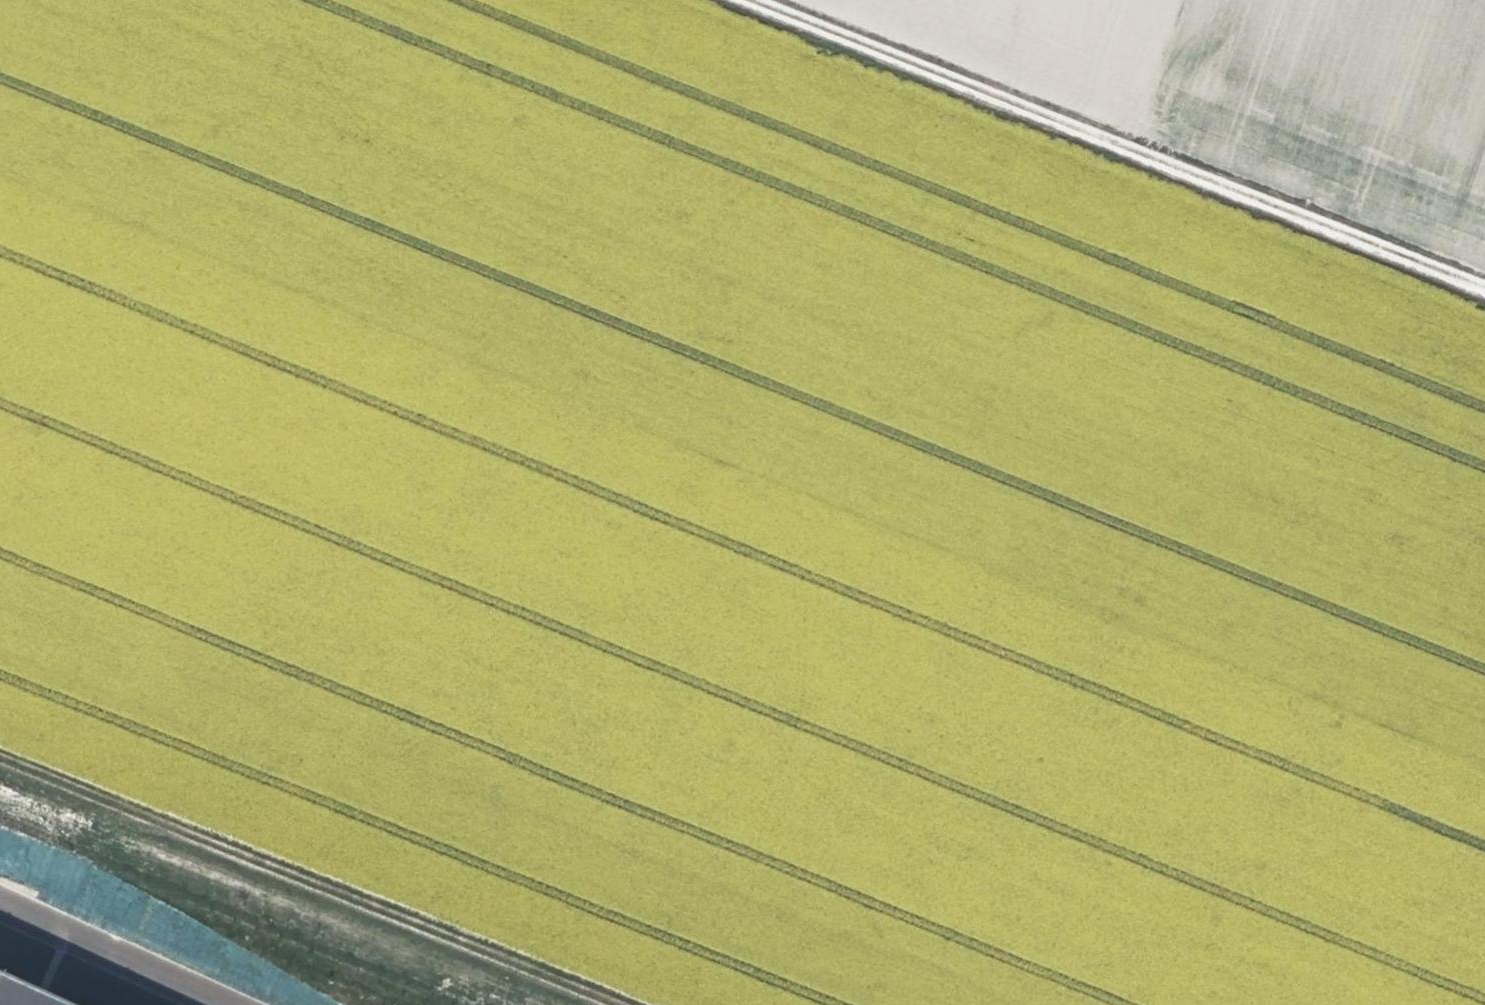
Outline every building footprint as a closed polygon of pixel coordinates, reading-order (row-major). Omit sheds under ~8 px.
[(49,993),(41,989),(0,971),(0,1004),(76,1004),(49,993)]
